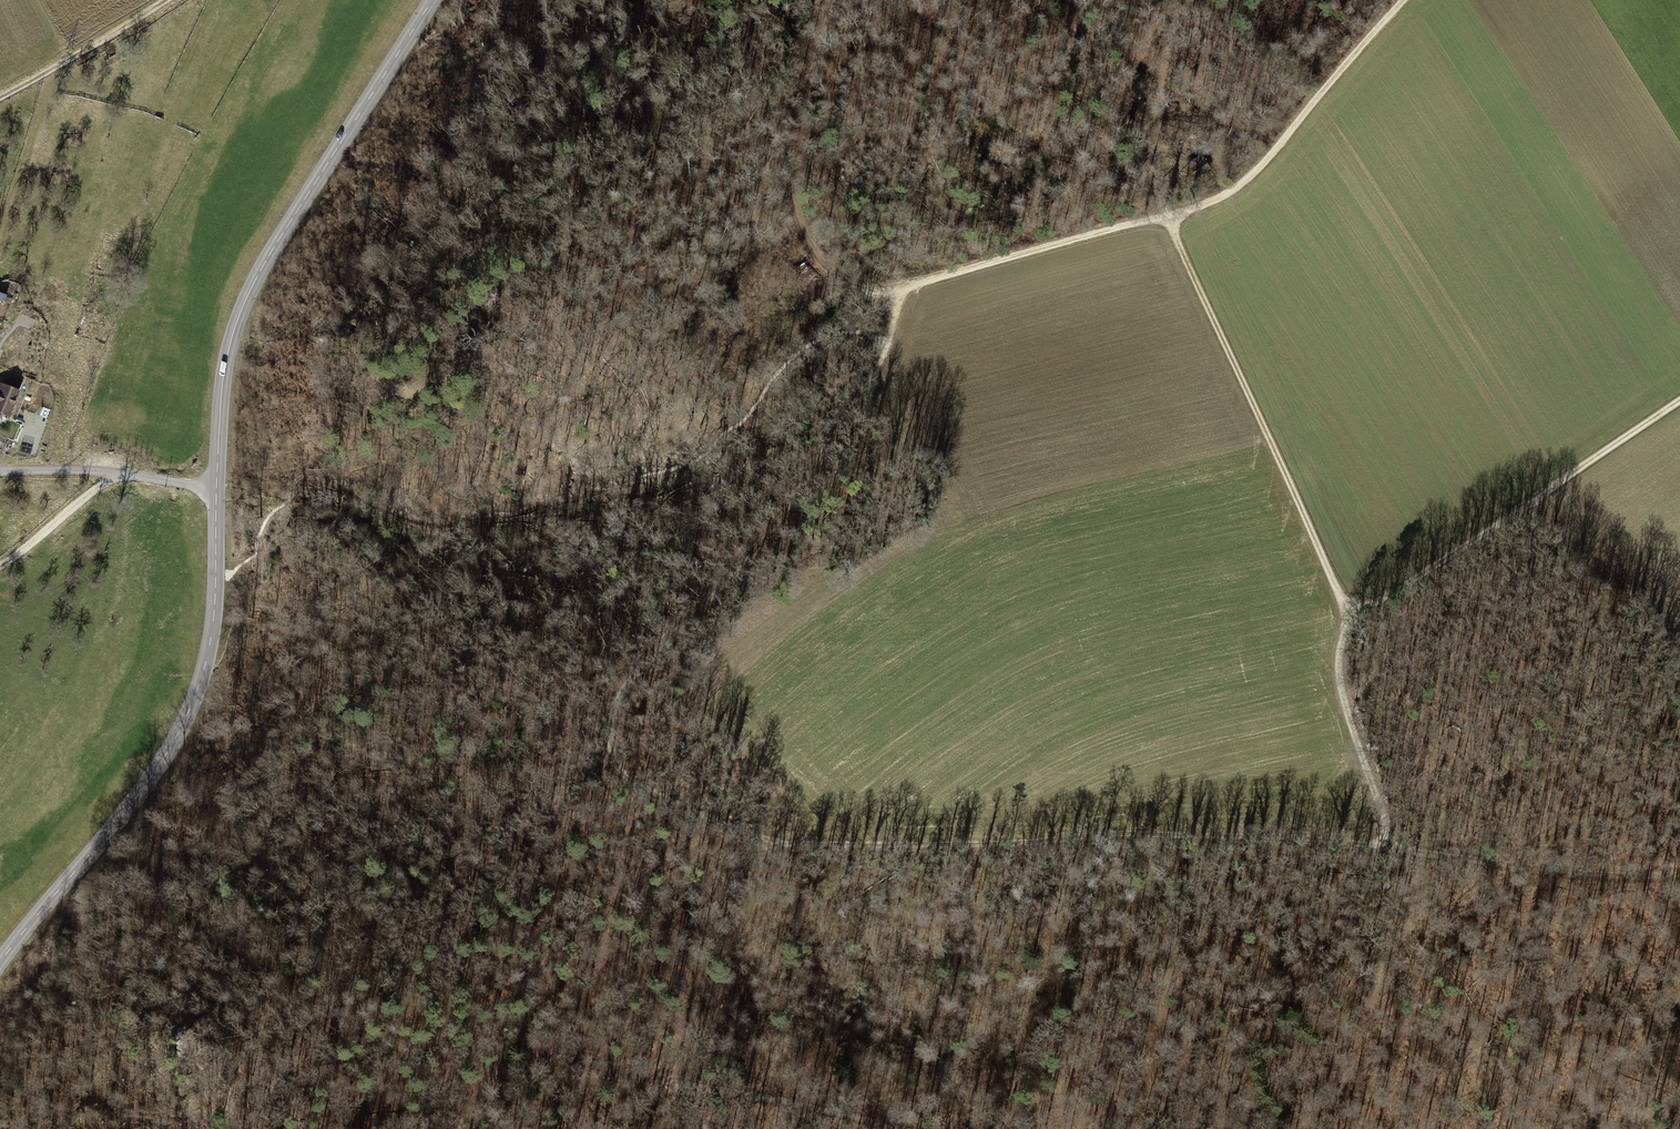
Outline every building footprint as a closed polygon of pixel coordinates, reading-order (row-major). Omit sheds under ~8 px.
[(1192,169),(1197,176),(1210,168),(1202,156),(1197,159),(1200,164),(1192,169)] [(30,394),(0,381),(0,399),(2,400),(0,406),(0,413),(19,421),(30,394)]
